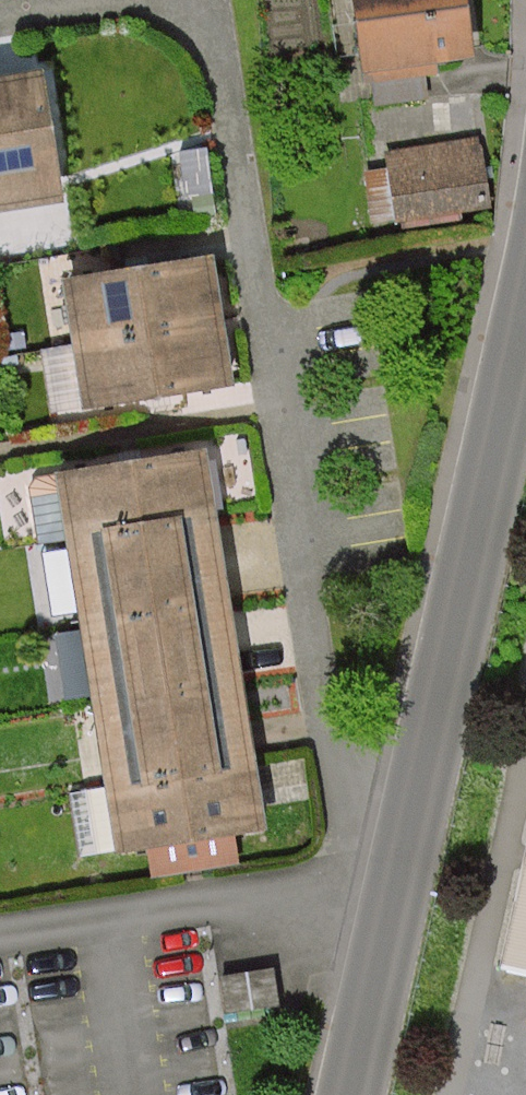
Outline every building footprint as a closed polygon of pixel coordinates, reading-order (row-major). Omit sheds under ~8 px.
[(370,79),(422,72),(436,70),(434,57),(470,53),(464,0),(360,0),(370,79)] [(51,68),(0,74),(0,202),(65,190),(51,68)] [(481,138),(387,152),(398,223),(492,209),(481,138)] [(216,253),(65,278),(86,407),(238,382),(216,253)] [(210,446),(58,470),(83,631),(93,696),(117,849),(149,844),(155,879),(243,866),(238,834),(270,829),(210,446)] [(83,631),(39,638),(51,698),(93,696),(83,631)]
